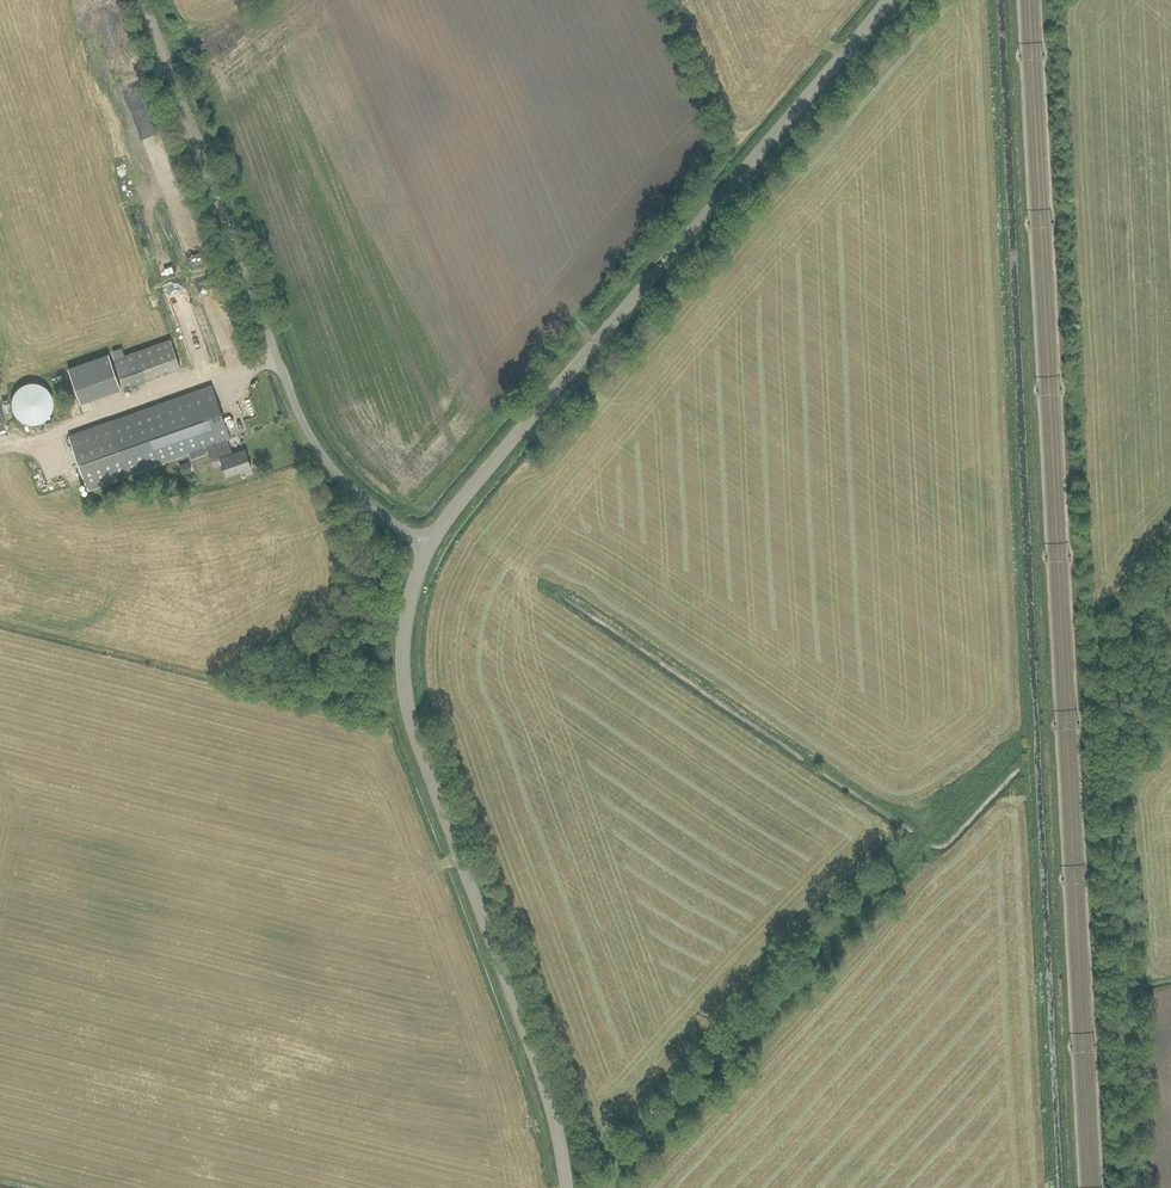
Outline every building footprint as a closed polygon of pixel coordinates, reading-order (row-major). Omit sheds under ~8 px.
[(167,279),(183,272),(180,264),(164,271),(167,279)] [(179,337),(129,352),(128,348),(76,363),(87,399),(188,369),(179,337)] [(27,423),(33,423),(38,423),(43,421),(48,417),(51,413),(53,408),(54,403),(53,397),(51,392),(48,388),(44,385),(39,382),(33,382),(28,382),(23,384),(19,388),(15,392),(13,397),(12,402),(13,408),(15,413),(18,417),(22,420),(27,423)] [(111,420),(68,435),(87,488),(163,461),(162,461),(189,451),(192,459),(207,454),(205,446),(206,446),(212,462),(221,459),(227,475),(251,466),(245,449),(233,453),(227,438),(230,437),(225,421),(224,418),(212,385),(111,420)]
